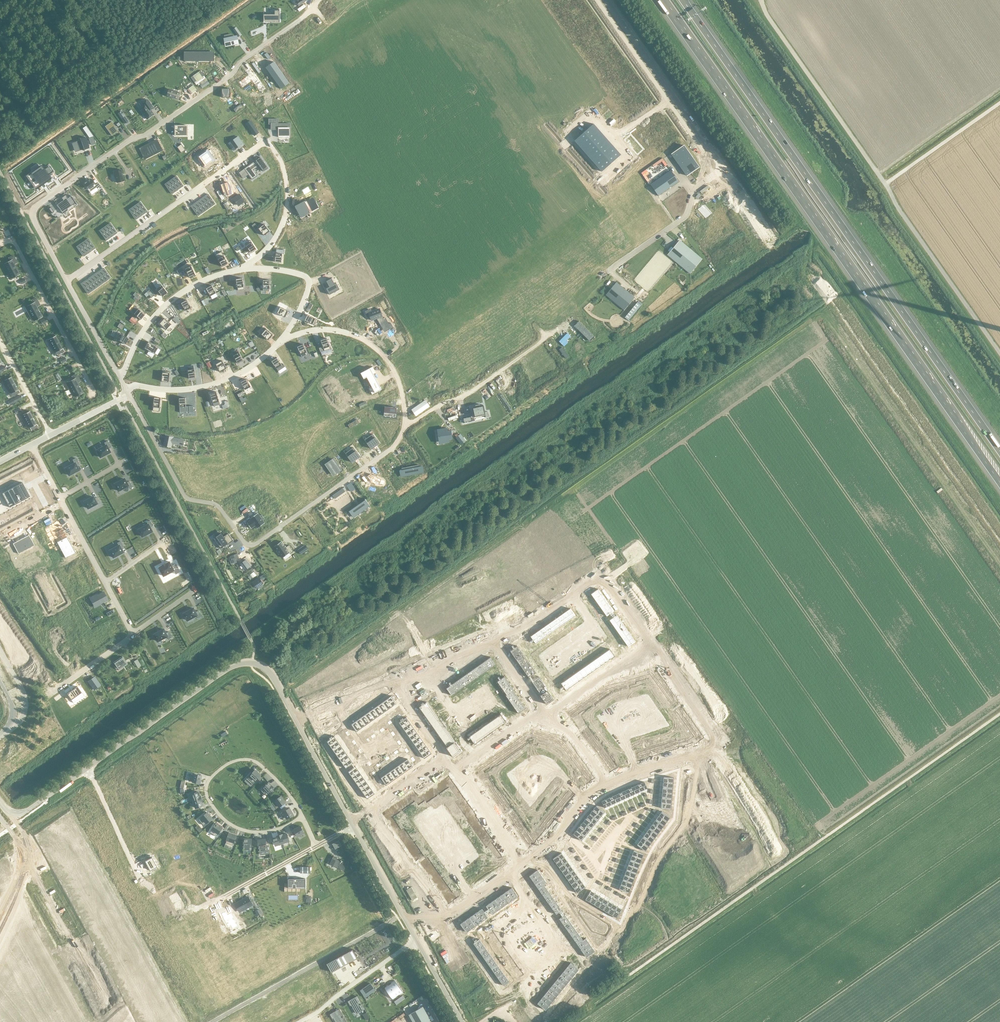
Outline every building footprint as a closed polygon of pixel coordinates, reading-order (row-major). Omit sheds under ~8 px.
[(448,5),(447,6),(451,11),(466,1),(466,0),(444,0),(448,5)] [(275,15),(264,15),(264,21),(275,21),(275,23),(280,23),(280,9),(280,11),(275,11),(275,15)] [(356,18),(350,22),(356,30),(362,27),(356,18)] [(344,26),(338,30),(344,39),(350,35),(344,26)] [(574,26),(562,27),(564,44),(576,43),(574,26)] [(326,27),(321,31),(327,39),(333,36),(326,27)] [(315,35),(309,39),(315,48),(321,44),(315,35)] [(236,36),(225,39),(226,46),(238,43),(236,36)] [(214,52),(184,52),(184,60),(185,60),(185,61),(209,61),(209,60),(214,60),(214,52)] [(309,52),(303,56),(310,65),(315,61),(309,52)] [(297,61),(292,64),(298,73),(303,69),(297,61)] [(274,62),(266,67),(281,89),(289,83),(274,62)] [(253,71),(239,82),(241,81),(244,86),(242,87),(243,87),(252,80),(260,92),(261,92),(260,91),(265,88),(266,88),(251,67),(253,71)] [(231,88),(222,88),(222,97),(231,97),(231,88)] [(169,89),(167,96),(178,99),(181,93),(169,89)] [(148,100),(143,103),(144,106),(140,109),(147,119),(154,114),(151,110),(154,108),(148,100)] [(241,105),(234,110),(236,113),(243,108),(241,105)] [(124,123),(128,121),(121,111),(118,113),(124,123)] [(250,120),(246,123),(255,136),(259,133),(250,120)] [(112,122),(105,126),(111,135),(118,131),(112,122)] [(277,124),(271,124),(271,130),(279,130),(279,137),(290,137),(290,124),(277,124)] [(593,124),(574,140),(602,171),(621,155),(593,124)] [(188,125),(175,125),(175,135),(188,135),(188,125)] [(238,136),(229,143),(234,150),(243,144),(238,136)] [(76,142),(73,143),(76,150),(79,149),(81,149),(83,148),(84,150),(85,150),(85,149),(89,148),(88,144),(89,143),(89,144),(89,143),(88,140),(88,141),(87,141),(86,137),(81,139),(80,138),(81,141),(79,141),(76,142)] [(147,144),(139,148),(143,156),(159,150),(160,152),(163,151),(165,154),(158,141),(148,146),(147,144)] [(181,144),(177,147),(181,153),(186,150),(181,144)] [(684,145),(672,154),(687,175),(699,167),(684,145)] [(211,149),(200,157),(206,165),(214,160),(211,156),(214,154),(211,149)] [(258,159),(244,168),(252,180),(258,176),(254,170),(260,165),(264,171),(269,168),(261,157),(258,159)] [(41,166),(27,176),(36,188),(41,184),(40,183),(45,179),(46,180),(50,178),(47,175),(53,171),(49,166),(44,170),(41,166)] [(121,170),(114,172),(117,182),(124,180),(121,170)] [(671,170),(650,184),(658,196),(679,181),(671,170)] [(177,176),(174,178),(181,188),(184,186),(177,176)] [(174,178),(171,180),(178,190),(181,188),(174,178)] [(87,181),(84,184),(90,192),(96,187),(98,190),(101,188),(98,183),(95,185),(91,179),(89,180),(87,181)] [(171,180),(168,182),(175,192),(178,190),(171,180)] [(168,182),(166,184),(172,194),(175,192),(168,182)] [(229,182),(222,185),(225,195),(233,193),(229,182)] [(209,194),(206,196),(213,206),(216,203),(209,194)] [(63,200),(56,205),(62,214),(67,211),(66,209),(75,203),(71,196),(67,198),(65,195),(61,198),(63,200)] [(239,195),(234,198),(238,205),(244,201),(239,195)] [(206,196),(203,198),(210,208),(213,206),(206,196)] [(203,198),(200,200),(207,210),(210,208),(203,198)] [(313,198),(297,207),(302,216),(306,214),(308,217),(311,216),(309,212),(318,207),(313,198)] [(200,200),(197,202),(204,212),(207,210),(200,200)] [(141,202),(138,204),(145,213),(147,211),(141,202)] [(197,202),(195,204),(201,214),(204,212),(197,202)] [(138,204),(135,206),(142,215),(145,213),(138,204)] [(195,204),(192,206),(198,216),(201,214),(195,204)] [(135,206),(132,208),(139,217),(142,215),(135,206)] [(132,208),(129,210),(136,219),(139,217),(132,208)] [(712,215),(701,223),(709,233),(719,226),(712,215)] [(111,223),(108,225),(114,235),(117,233),(111,223)] [(259,228),(264,235),(270,231),(264,224),(259,228)] [(108,225),(105,227),(112,237),(114,235),(108,225)] [(105,227),(102,229),(109,239),(112,237),(105,227)] [(102,229),(99,231),(106,241),(109,239),(102,229)] [(88,239),(86,241),(92,250),(95,248),(88,239)] [(245,244),(251,253),(257,249),(250,240),(245,244)] [(679,240),(668,254),(679,264),(680,262),(687,268),(686,269),(690,273),(702,259),(679,240)] [(86,241),(83,243),(89,252),(92,250),(86,241)] [(83,243),(80,245),(87,254),(89,252),(83,243)] [(80,245),(77,247),(84,256),(87,254),(80,245)] [(276,249),(275,262),(281,262),(282,254),(284,254),(285,250),(276,249)] [(216,255),(223,267),(229,264),(222,252),(216,255)] [(10,261),(5,264),(12,278),(20,274),(15,265),(17,263),(13,256),(9,258),(10,261)] [(185,267),(190,278),(196,275),(191,265),(185,267)] [(104,268),(101,270),(108,279),(111,277),(104,268)] [(101,270),(98,272),(105,281),(108,279),(101,270)] [(98,272),(95,274),(102,283),(105,281),(98,272)] [(95,274),(93,276),(99,285),(102,283),(95,274)] [(93,276),(90,278),(96,287),(99,285),(93,276)] [(90,278),(87,280),(94,289),(96,287),(90,278)] [(244,289),(243,278),(236,279),(238,290),(244,289)] [(332,278),(326,281),(330,287),(326,288),(330,295),(340,289),(337,283),(335,284),(332,278)] [(87,280),(84,282),(91,291),(94,289),(87,280)] [(159,281),(154,285),(157,288),(163,296),(168,292),(162,284),(161,285),(159,281)] [(84,282),(81,284),(88,293),(91,291),(84,282)] [(617,282),(606,295),(610,298),(611,297),(621,306),(620,307),(624,310),(635,297),(617,282)] [(211,296),(216,293),(212,285),(206,288),(211,296)] [(151,289),(147,292),(152,297),(155,295),(151,289)] [(32,303),(27,306),(35,320),(43,316),(37,307),(40,305),(36,298),(31,300),(32,303)] [(182,303),(186,311),(191,307),(187,300),(182,303)] [(135,306),(131,311),(141,319),(145,314),(135,306)] [(277,313),(285,317),(288,311),(280,306),(277,313)] [(372,311),(369,312),(370,316),(371,319),(371,320),(377,318),(379,321),(384,330),(386,328),(389,327),(390,328),(393,327),(391,323),(389,324),(385,317),(383,318),(382,316),(379,309),(374,311),(372,311)] [(305,320),(314,325),(317,319),(308,314),(305,320)] [(546,317),(540,321),(546,329),(552,325),(546,317)] [(167,329),(171,324),(165,318),(160,323),(167,329)] [(574,326),(571,329),(574,332),(578,329),(587,338),(588,338),(590,340),(589,340),(590,341),(592,339),(594,337),(579,321),(577,323),(574,326)] [(268,340),(273,335),(265,328),(261,333),(268,340)] [(125,344),(128,338),(117,332),(114,337),(125,344)] [(567,332),(559,341),(562,345),(571,336),(567,332)] [(524,334),(517,338),(523,346),(529,342),(524,334)] [(56,335),(49,338),(57,354),(64,350),(56,335)] [(406,344),(402,336),(401,336),(397,338),(398,339),(402,346),(406,344)] [(321,340),(325,351),(331,349),(327,338),(321,340)] [(155,354),(158,347),(149,342),(145,348),(155,354)] [(297,346),(302,357),(308,354),(303,344),(297,346)] [(246,349),(240,352),(244,360),(250,356),(246,349)] [(272,361),(277,368),(282,365),(277,357),(272,361)] [(404,357),(399,361),(405,368),(410,364),(404,357)] [(218,363),(222,371),(229,368),(224,360),(218,363)] [(372,367),(361,373),(364,379),(367,377),(372,386),(369,388),(372,394),(382,389),(380,386),(381,385),(381,384),(379,385),(373,374),(376,372),(372,367)] [(162,381),(169,382),(170,372),(163,371),(162,381)] [(410,373),(405,377),(410,384),(416,381),(410,373)] [(73,379),(68,382),(76,397),(83,392),(78,383),(81,381),(77,374),(72,377),(73,379)] [(12,376),(5,380),(13,395),(20,391),(12,376)] [(241,382),(245,390),(251,387),(247,379),(241,382)] [(414,396),(414,402),(415,402),(416,401),(417,401),(418,401),(418,400),(418,399),(418,398),(419,398),(420,398),(421,398),(422,398),(422,399),(423,398),(424,398),(424,397),(425,397),(425,396),(426,396),(426,395),(427,395),(427,394),(427,393),(428,393),(428,392),(429,391),(429,390),(427,388),(429,386),(428,385),(428,384),(427,383),(426,383),(426,382),(425,382),(424,382),(424,383),(423,383),(423,384),(422,384),(422,385),(421,384),(414,389),(415,394),(415,396),(414,396)] [(489,386),(481,392),(486,399),(494,394),(489,386)] [(217,392),(210,393),(213,403),(214,406),(220,404),(219,401),(217,392)] [(22,398),(20,395),(8,401),(10,405),(22,398)] [(473,415),(462,417),(464,423),(475,420),(474,417),(485,414),(486,417),(489,417),(488,411),(485,412),(484,405),(480,405),(479,404),(475,405),(476,406),(472,407),(473,415)] [(385,406),(384,416),(396,417),(397,407),(385,406)] [(30,410),(23,414),(32,430),(39,426),(30,410)] [(443,431),(439,431),(439,435),(439,437),(440,437),(440,441),(444,440),(444,442),(448,442),(447,438),(448,438),(448,439),(450,439),(452,438),(451,430),(449,431),(449,430),(447,431),(446,432),(446,428),(442,429),(443,431)] [(373,434),(365,440),(367,443),(371,449),(379,443),(375,437),(373,434)] [(460,435),(456,437),(461,444),(465,441),(460,435)] [(165,436),(164,445),(171,447),(172,443),(183,445),(184,439),(165,436)] [(106,445),(96,450),(100,457),(104,455),(106,454),(110,452),(108,448),(108,447),(110,446),(108,441),(104,442),(106,445)] [(354,447),(346,453),(352,462),(360,456),(354,447)] [(75,463),(65,468),(69,475),(73,473),(75,472),(79,470),(76,466),(77,466),(77,465),(79,464),(76,458),(73,460),(75,463)] [(333,459),(326,463),(335,475),(341,471),(333,459)] [(400,471),(401,476),(423,471),(422,466),(419,467),(419,465),(403,468),(403,470),(400,471)] [(370,474),(367,476),(371,481),(376,485),(384,485),(384,480),(378,476),(375,476),(370,474)] [(115,485),(114,485),(116,489),(117,488),(118,491),(127,486),(129,488),(132,487),(129,481),(129,482),(127,483),(127,482),(126,482),(124,479),(120,480),(120,481),(119,482),(118,481),(118,482),(114,484),(115,485)] [(22,482),(2,493),(9,507),(30,496),(22,482)] [(345,491),(343,488),(333,495),(335,499),(345,491)] [(85,502),(84,503),(86,506),(87,506),(88,508),(96,503),(97,504),(100,503),(97,497),(97,498),(95,499),(94,498),(94,499),(93,496),(90,498),(89,498),(88,499),(87,499),(84,501),(85,502)] [(366,500),(350,511),(353,516),(362,510),(363,510),(370,505),(366,500)] [(252,519),(247,523),(251,528),(256,525),(258,528),(265,523),(262,520),(264,518),(262,515),(260,516),(258,513),(251,518),(252,519)] [(317,513),(312,517),(322,531),(327,528),(317,513)] [(148,524),(139,529),(140,532),(139,532),(141,536),(142,535),(143,536),(146,534),(147,534),(148,533),(149,533),(152,531),(150,527),(151,527),(150,527),(152,525),(153,526),(150,520),(147,522),(148,524)] [(59,521),(48,526),(51,530),(61,525),(59,521)] [(61,525),(51,530),(53,534),(63,529),(61,525)] [(63,529),(53,534),(55,538),(65,533),(63,529)] [(65,533),(55,538),(57,542),(67,536),(65,533)] [(224,536),(221,533),(214,538),(221,548),(227,544),(227,545),(233,540),(228,533),(224,536)] [(29,535),(25,537),(30,547),(34,545),(29,535)] [(67,536),(57,542),(59,546),(69,540),(67,536)] [(25,537),(21,539),(26,549),(30,547),(25,537)] [(21,539),(17,541),(22,551),(26,549),(21,539)] [(69,540),(59,546),(61,550),(71,544),(69,540)] [(17,541),(13,543),(18,554),(22,551),(17,541)] [(119,545),(109,550),(111,553),(110,553),(112,557),(112,556),(113,557),(117,555),(119,554),(123,552),(121,548),(121,547),(123,546),(123,547),(123,546),(120,541),(117,543),(119,545)] [(281,541),(275,546),(277,550),(276,551),(279,554),(280,553),(283,557),(289,553),(290,553),(293,551),(289,545),(286,547),(281,541)] [(71,544),(61,550),(63,554),(73,548),(71,544)] [(305,545),(298,550),(301,554),(308,549),(305,545)] [(73,548),(63,554),(65,558),(76,552),(73,548)] [(636,549),(624,558),(628,563),(640,554),(636,549)] [(246,559),(240,563),(244,569),(246,567),(247,569),(251,566),(246,559)] [(163,565),(159,567),(164,576),(174,570),(176,574),(180,571),(176,564),(172,566),(170,561),(166,563),(163,565)] [(75,567),(69,570),(71,572),(70,573),(73,579),(83,574),(82,572),(83,571),(81,568),(80,568),(76,569),(75,567)] [(598,588),(591,594),(594,598),(602,593),(598,588)] [(96,594),(90,598),(94,605),(100,602),(100,603),(108,599),(103,592),(96,596),(96,594)] [(602,593),(594,598),(597,603),(605,597),(602,593)] [(605,597),(597,603),(600,607),(608,602),(605,597)] [(608,602),(600,607),(603,611),(611,606),(608,602)] [(611,606),(603,611),(607,616),(614,611),(611,606)] [(184,614),(184,615),(185,618),(186,618),(188,620),(197,615),(198,618),(201,616),(199,610),(198,611),(196,612),(194,608),(190,610),(189,610),(188,611),(184,613),(184,614)] [(570,608),(566,611),(571,619),(576,615),(570,608)] [(566,611),(561,614),(567,622),(571,619),(566,611)] [(561,614),(557,617),(562,625),(567,622),(561,614)] [(617,614),(609,620),(612,624),(620,619),(617,614)] [(557,617),(553,620),(558,628),(562,625),(557,617)] [(620,619),(612,624),(616,629),(623,624),(620,619)] [(553,620),(548,624),(553,631),(558,628),(553,620)] [(548,624),(544,627),(549,634),(553,631),(548,624)] [(623,624),(616,629),(619,633),(626,628),(623,624)] [(544,627),(539,630),(545,637),(549,634),(544,627)] [(626,628),(619,633),(622,638),(629,632),(626,628)] [(155,635),(154,636),(156,639),(157,639),(158,641),(167,636),(169,639),(172,637),(169,631),(169,632),(167,633),(166,633),(164,629),(160,631),(158,632),(154,634),(155,635)] [(539,630),(535,633),(540,640),(545,637),(539,630)] [(629,632),(622,638),(625,642),(632,637),(629,632)] [(535,633),(530,636),(536,644),(540,640),(535,633)] [(632,637),(625,642),(628,647),(636,641),(632,637)] [(517,645),(510,651),(513,655),(521,650),(517,645)] [(610,648),(605,652),(610,659),(615,656),(610,648)] [(521,650),(513,655),(516,660),(524,654),(521,650)] [(605,652),(601,655),(606,662),(610,659),(605,652)] [(524,654),(516,660),(519,664),(527,659),(524,654)] [(601,655),(596,658),(602,665),(606,662),(601,655)] [(122,656),(113,662),(117,668),(123,665),(124,666),(128,664),(122,656)] [(491,656),(486,660),(491,667),(496,664),(491,656)] [(596,658),(592,661),(597,669),(602,665),(596,658)] [(527,659),(519,664),(522,668),(530,663),(527,659)] [(486,660),(482,663),(487,670),(491,667),(486,660)] [(592,661),(587,664),(593,672),(597,669),(592,661)] [(482,663),(477,666),(482,673),(487,670),(482,663)] [(530,663),(522,668),(526,673),(533,668),(530,663)] [(587,664),(583,667),(588,675),(593,672),(587,664)] [(477,666),(473,669),(478,677),(482,673),(477,666)] [(583,667),(579,670),(584,678),(588,675),(583,667)] [(533,668),(526,673),(529,678),(536,672),(533,668)] [(655,668),(647,673),(651,678),(658,672),(655,668)] [(473,669),(468,672),(474,680),(478,677),(473,669)] [(579,670),(574,673),(580,681),(584,678),(579,670)] [(468,672),(464,675),(469,683),(474,680),(468,672)] [(658,672),(651,678),(654,682),(661,677),(658,672)] [(574,673),(570,677),(575,684),(580,681),(574,673)] [(633,674),(628,676),(630,685),(636,683),(633,674)] [(464,675),(460,678),(465,686),(469,683),(464,675)] [(504,676),(497,681),(500,686),(508,681),(504,676)] [(539,676),(531,681),(535,686),(542,681),(539,676)] [(94,677),(88,681),(94,689),(98,687),(97,685),(99,683),(94,677)] [(570,677),(565,680),(571,687),(575,684),(570,677)] [(661,677),(654,682),(657,686),(664,681),(661,677)] [(460,678),(455,681),(460,689),(465,686),(460,678)] [(565,680),(561,683),(566,690),(571,687),(565,680)] [(455,681),(451,685),(456,692),(460,689),(455,681)] [(508,681),(500,686),(503,690),(511,685),(508,681)] [(542,681),(535,686),(538,690),(545,685),(542,681)] [(612,681),(607,682),(609,691),(615,690),(612,681)] [(664,681),(657,686),(660,691),(667,686),(664,681)] [(451,685),(446,688),(451,695),(456,692),(451,685)] [(511,685),(503,690),(506,694),(506,695),(513,690),(514,690),(511,685)] [(545,685),(538,690),(541,694),(541,695),(548,690),(549,690),(545,685)] [(77,686),(67,694),(71,700),(81,692),(77,686)] [(667,686),(660,691),(663,695),(671,690),(667,686)] [(602,687),(597,690),(602,698),(607,694),(602,687)] [(506,694),(505,695),(509,700),(516,694),(513,690),(506,695),(506,694)] [(541,694),(540,695),(543,700),(551,694),(548,690),(541,695),(541,694)] [(597,690),(592,693),(598,701),(602,698),(597,690)] [(671,690),(663,695),(666,700),(674,694),(671,690)] [(592,693),(588,696),(593,704),(598,701),(592,693)] [(516,694),(509,700),(512,704),(519,699),(516,694)] [(551,694),(543,700),(546,704),(554,699),(551,694)] [(674,694),(666,700),(669,704),(677,699),(675,697),(674,694)] [(391,696),(387,699),(392,706),(397,703),(391,696)] [(588,696),(584,699),(589,707),(593,704),(588,696)] [(387,699),(382,702),(388,710),(392,706),(387,699)] [(519,699),(512,704),(515,708),(522,703),(519,699)] [(580,702),(579,702),(584,709),(584,710),(589,707),(584,699),(580,702)] [(579,701),(574,705),(580,712),(584,709),(579,702),(580,702),(579,701)] [(382,702),(378,705),(383,713),(388,710),(382,702)] [(427,702),(419,707),(422,712),(430,706),(427,702)] [(522,703),(515,708),(518,713),(526,708),(522,703)] [(378,705),(373,708),(379,716),(383,713),(378,705)] [(574,705),(570,708),(575,715),(580,712),(574,705)] [(430,706),(422,712),(425,716),(433,711),(430,706)] [(681,706),(674,711),(677,716),(684,711),(681,706)] [(373,708),(369,711),(374,719),(379,716),(373,708)] [(570,708),(565,711),(570,719),(575,715),(570,708)] [(369,711),(365,714),(370,722),(374,719),(369,711)] [(433,711),(425,716),(429,720),(436,715),(433,711)] [(684,711),(677,716),(680,720),(688,715),(684,711)] [(365,714),(360,718),(365,725),(370,722),(365,714)] [(500,714),(496,717),(501,725),(506,722),(500,714)] [(436,715),(429,720),(432,725),(439,720),(436,715)] [(688,715),(680,720),(683,725),(691,720),(688,715)] [(406,717),(399,722),(402,727),(410,722),(406,717)] [(496,717),(491,721),(497,728),(501,725),(496,717)] [(360,718),(356,721),(361,728),(365,725),(360,718)] [(439,720),(432,725),(435,729),(442,724),(439,720)] [(691,720),(683,725),(686,729),(694,724),(691,720)] [(356,721),(351,724),(356,731),(361,728),(356,721)] [(491,721),(487,724),(492,731),(497,728),(491,721)] [(410,722),(402,727),(405,731),(413,726),(410,722)] [(442,724),(435,729),(438,734),(445,728),(442,724)] [(487,724),(483,727),(488,734),(492,731),(487,724)] [(694,724),(686,729),(689,734),(697,728),(694,724)] [(413,726),(405,731),(408,736),(416,731),(413,726)] [(530,726),(528,735),(533,737),(536,728),(530,726)] [(483,727),(478,730),(483,737),(488,734),(483,727)] [(588,727),(580,732),(583,737),(591,732),(588,727)] [(445,728),(438,734),(441,738),(449,733),(445,728)] [(536,728),(533,737),(538,738),(541,731),(541,730),(536,728)] [(697,728),(689,734),(693,738),(700,733),(697,728)] [(478,730),(474,733),(479,740),(483,737),(478,730)] [(416,731),(408,736),(412,740),(419,735),(416,731)] [(538,738),(538,739),(543,741),(546,732),(541,731),(538,738)] [(591,732),(583,737),(587,741),(594,736),(591,732)] [(449,733),(441,738),(444,742),(452,737),(449,733)] [(474,733),(469,736),(474,744),(479,740),(474,733)] [(700,733),(693,738),(696,743),(703,737),(700,733)] [(419,735),(412,740),(415,745),(422,739),(419,735)] [(521,735),(516,738),(522,745),(526,742),(521,735)] [(556,735),(554,744),(559,746),(562,737),(556,735)] [(334,736),(327,741),(330,746),(338,740),(334,736)] [(594,736),(587,741),(590,746),(591,746),(590,745),(597,741),(597,740),(594,736)] [(452,737),(444,742),(447,747),(454,742),(455,742),(452,737)] [(516,738),(512,741),(517,749),(522,745),(516,738)] [(422,739),(415,745),(418,749),(425,744),(422,739)] [(675,739),(670,741),(673,749),(678,748),(675,739)] [(338,740),(330,746),(333,750),(341,745),(338,740)] [(597,741),(590,745),(591,746),(594,750),(601,744),(598,740),(597,740),(597,741)] [(512,741),(508,744),(513,752),(517,749),(512,741)] [(447,747),(446,747),(450,752),(457,747),(454,742),(447,747)] [(569,742),(561,747),(564,752),(572,747),(569,742)] [(425,744),(418,749),(421,753),(428,748),(425,744)] [(508,744),(503,747),(509,755),(513,752),(508,744)] [(601,744),(594,750),(597,754),(604,749),(601,744)] [(341,745),(333,750),(336,755),(344,749),(341,745)] [(457,747),(450,752),(453,756),(460,751),(457,747)] [(503,747),(499,750),(504,758),(509,755),(503,747)] [(572,747),(564,752),(568,756),(575,751),(572,747)] [(428,748),(421,753),(424,758),(432,753),(428,748)] [(344,749),(336,755),(339,759),(347,754),(344,749)] [(604,749),(597,754),(600,759),(607,753),(604,749)] [(499,750),(494,753),(500,761),(504,758),(499,750)] [(639,750),(634,752),(636,760),(642,759),(639,750)] [(575,751),(568,756),(571,761),(578,756),(575,751)] [(494,753),(490,757),(495,764),(500,761),(494,753)] [(607,753),(600,759),(603,763),(610,758),(607,753)] [(347,754),(339,759),(343,763),(350,758),(347,754)] [(578,756),(571,761),(574,765),(581,760),(578,756)] [(486,759),(486,760),(490,766),(490,767),(491,767),(495,764),(490,757),(486,759)] [(350,758),(343,763),(346,768),(353,763),(350,758)] [(610,758),(603,763),(606,767),(614,762),(610,758)] [(408,759),(403,762),(408,769),(413,766),(408,759)] [(485,759),(481,762),(486,770),(490,767),(490,766),(486,760),(486,759),(485,759)] [(581,760),(574,765),(577,770),(584,764),(581,760)] [(403,762),(399,765),(404,772),(408,769),(403,762)] [(481,762),(476,765),(481,773),(486,770),(481,762)] [(614,762),(606,767),(609,772),(617,767),(614,762)] [(584,764),(577,770),(580,774),(587,769),(584,764)] [(399,765),(394,768),(399,776),(404,772),(399,765)] [(476,765),(472,768),(477,776),(481,773),(476,765)] [(356,766),(348,771),(351,776),(359,771),(356,766)] [(394,768),(390,771),(395,779),(399,776),(394,768)] [(587,769),(580,774),(583,779),(591,773),(587,769)] [(250,775),(248,778),(253,783),(256,780),(258,782),(262,778),(260,776),(261,775),(255,770),(252,773),(250,775)] [(359,771),(351,776),(355,780),(362,775),(359,771)] [(390,771),(385,774),(391,782),(395,779),(390,771)] [(191,773),(189,781),(200,783),(202,776),(197,775),(197,774),(195,774),(191,773)] [(591,773),(583,779),(586,783),(594,778),(591,773)] [(385,774),(381,778),(386,785),(391,782),(385,774)] [(362,775),(355,780),(358,785),(365,780),(362,775)] [(448,776),(443,779),(449,787),(453,783),(448,776)] [(443,779),(439,782),(444,790),(449,787),(443,779)] [(365,780),(358,785),(361,789),(368,784),(365,780)] [(263,787),(261,789),(265,795),(268,793),(270,795),(275,791),(273,789),(274,788),(269,782),(266,785),(265,785),(263,787)] [(439,782),(435,785),(440,793),(444,790),(439,782)] [(368,784),(361,789),(364,794),(371,788),(368,784)] [(494,784),(487,790),(490,794),(497,789),(494,784)] [(435,785),(430,788),(435,796),(440,793),(435,785)] [(371,788),(364,794),(367,798),(375,793),(371,788)] [(430,788),(426,791),(431,799),(435,796),(430,788)] [(568,788),(564,793),(571,798),(575,794),(568,788)] [(497,789),(490,794),(493,799),(500,793),(497,789)] [(413,791),(409,794),(414,801),(418,798),(413,791)] [(426,791),(421,795),(426,802),(431,799),(426,791)] [(191,794),(188,795),(190,801),(193,800),(194,801),(201,798),(201,795),(200,796),(198,792),(195,793),(195,792),(192,793),(192,794),(191,794)] [(500,793),(493,799),(496,803),(504,798),(500,793)] [(564,793),(561,797),(568,803),(571,798),(564,793)] [(409,794),(404,797),(409,804),(414,801),(409,794)] [(275,800),(272,802),(276,808),(279,806),(281,809),(286,805),(284,803),(285,802),(281,796),(278,798),(277,798),(275,800)] [(404,797),(400,800),(405,808),(409,804),(404,797)] [(463,797),(455,802),(459,807),(466,801),(463,797)] [(561,797),(557,801),(564,807),(568,803),(561,797)] [(201,798),(194,801),(196,808),(196,807),(197,808),(199,807),(199,806),(203,805),(201,801),(202,801),(201,798)] [(504,798),(496,803),(499,808),(507,802),(504,798)] [(400,800),(395,803),(401,811),(405,808),(400,800)] [(466,801),(459,807),(462,811),(469,806),(466,801)] [(557,801),(554,805),(561,811),(564,807),(557,801)] [(507,802),(499,808),(502,812),(510,807),(507,802)] [(395,803),(391,806),(396,814),(401,811),(395,803)] [(554,805),(550,809),(558,815),(561,811),(554,805)] [(596,805),(593,809),(601,816),(604,812),(596,805)] [(391,806),(386,809),(392,817),(396,814),(391,806)] [(469,806),(462,811),(465,815),(472,810),(469,806)] [(280,814),(284,820),(287,818),(290,817),(293,814),(290,808),(280,814)] [(386,809),(382,813),(387,820),(392,817),(386,809)] [(550,809),(547,814),(554,819),(558,815),(550,809)] [(593,809),(590,813),(598,820),(601,816),(593,809)] [(472,810),(465,815),(468,820),(475,815),(476,815),(472,810)] [(513,810),(506,816),(509,820),(517,815),(513,810)] [(662,811),(659,815),(667,821),(670,817),(662,811)] [(202,817),(199,819),(204,825),(212,818),(207,812),(204,815),(202,817)] [(590,813),(586,818),(594,824),(598,820),(590,813)] [(547,814),(544,818),(551,824),(554,819),(547,814)] [(468,820),(467,820),(470,825),(478,820),(475,815),(468,820)] [(517,815),(509,820),(512,825),(520,819),(517,815)] [(659,815),(655,819),(664,825),(667,821),(659,815)] [(544,818),(540,822),(547,828),(551,824),(544,818)] [(586,818),(583,822),(591,828),(594,824),(586,818)] [(520,819),(512,825),(515,829),(523,824),(520,819)] [(655,819),(652,824),(661,830),(664,825),(655,819)] [(478,820),(470,825),(473,829),(481,824),(478,820)] [(583,822),(580,826),(588,832),(591,828),(583,822)] [(212,829),(210,832),(216,836),(218,833),(221,835),(224,830),(222,828),(222,827),(216,823),(214,826),(212,829)] [(481,824),(473,829),(476,834),(484,828),(481,824)] [(523,824),(515,829),(519,833),(526,828),(523,824)] [(652,824),(649,828),(658,834),(661,830),(652,824)] [(294,830),(298,836),(304,832),(304,831),(302,829),(300,826),(294,830)] [(580,826),(577,830),(585,836),(588,832),(580,826)] [(404,828),(396,833),(400,838),(407,833),(404,828)] [(484,828),(476,834),(480,838),(487,833),(484,828)] [(526,828),(519,833),(522,838),(529,833),(526,828)] [(649,828),(646,832),(654,838),(658,834),(649,828)] [(577,830),(573,834),(581,840),(585,836),(577,830)] [(227,839),(226,843),(233,845),(234,842),(237,843),(239,837),(236,836),(236,835),(229,832),(228,836),(227,839)] [(646,832),(643,836),(651,842),(654,838),(646,832)] [(280,835),(282,843),(289,840),(288,837),(287,833),(283,835),(282,834),(280,835)] [(407,833),(400,838),(403,843),(410,837),(407,833)] [(487,833),(480,838),(483,842),(490,837),(487,833)] [(529,833),(522,838),(525,842),(532,837),(529,833)] [(149,839),(145,840),(148,845),(152,842),(155,846),(162,842),(159,837),(157,838),(154,834),(148,837),(149,839)] [(275,844),(275,845),(282,843),(280,835),(277,836),(277,837),(273,838),(274,842),(275,844)] [(643,836),(640,840),(648,846),(651,842),(643,836)] [(410,837),(403,843),(406,847),(413,842),(410,837)] [(490,837),(483,842),(486,847),(493,842),(490,837)] [(532,837),(525,842),(528,847),(536,842),(532,837)] [(244,843),(243,845),(244,846),(243,849),(251,850),(251,846),(254,846),(254,840),(251,840),(252,839),(244,838),(244,843)] [(265,839),(258,840),(259,844),(258,844),(259,847),(260,851),(267,850),(266,846),(269,846),(269,840),(266,840),(265,839)] [(333,843),(335,849),(342,845),(339,840),(333,843)] [(640,840),(637,845),(645,851),(648,846),(640,840)] [(413,842),(406,847),(409,851),(417,846),(413,842)] [(417,846),(409,851),(412,856),(420,851),(417,846)] [(634,850),(632,855),(642,858),(643,853),(634,850)] [(420,851),(412,856),(415,860),(423,855),(420,851)] [(561,852),(553,858),(556,863),(564,857),(561,852)] [(503,853),(498,857),(504,864),(508,861),(503,853)] [(149,859),(145,861),(151,870),(152,871),(156,869),(155,867),(158,866),(152,857),(150,855),(148,856),(149,859)] [(632,855),(630,860),(640,863),(642,858),(632,855)] [(333,856),(330,864),(333,865),(335,863),(338,865),(337,867),(344,871),(348,863),(341,859),(340,861),(337,859),(337,858),(333,856)] [(498,857),(494,860),(499,867),(504,864),(498,857)] [(564,857),(556,863),(559,867),(567,861),(564,857)] [(427,858),(420,863),(423,868),(431,862),(427,858)] [(494,860),(489,863),(495,870),(499,867),(494,860)] [(630,860),(628,864),(638,868),(640,863),(630,860)] [(567,861),(559,867),(562,871),(570,865),(567,861)] [(431,862),(423,868),(426,872),(434,867),(431,862)] [(489,863),(485,866),(490,874),(495,870),(489,863)] [(628,864),(626,869),(636,873),(638,868),(628,864)] [(570,865),(562,871),(565,876),(573,870),(570,865)] [(485,866),(481,869),(486,877),(490,874),(485,866)] [(434,867),(426,872),(429,877),(437,871),(434,867)] [(171,868),(161,874),(164,879),(163,879),(166,884),(174,880),(172,877),(175,875),(171,868)] [(481,869),(476,872),(482,880),(486,877),(481,869)] [(626,869),(624,874),(634,878),(636,873),(626,869)] [(537,870),(529,875),(532,880),(541,874),(537,870)] [(573,870),(565,876),(568,880),(576,874),(573,870)] [(437,871),(429,877),(432,881),(440,876),(437,871)] [(476,872),(472,875),(477,883),(482,880),(476,872)] [(541,874),(532,880),(535,884),(544,878),(541,874)] [(576,874),(568,880),(571,884),(579,878),(576,874)] [(624,874),(623,879),(632,883),(634,878),(624,874)] [(472,875),(467,879),(472,886),(477,883),(472,875)] [(440,876),(432,881),(436,885),(443,880),(440,876)] [(288,878),(288,888),(305,888),(305,878),(288,878)] [(544,878),(535,884),(538,888),(544,884),(547,883),(544,878)] [(579,878),(571,884),(574,888),(582,882),(579,878)] [(623,879),(621,884),(630,888),(632,883),(623,879)] [(443,880),(436,885),(439,890),(446,884),(443,880)] [(582,882),(574,888),(577,893),(586,887),(582,882)] [(446,884),(439,890),(442,894),(449,889),(446,884)] [(544,884),(538,888),(541,893),(547,889),(544,884)] [(621,884),(619,889),(629,893),(630,888),(621,884)] [(512,887),(508,890),(514,899),(518,896),(512,887)] [(449,889),(442,894),(445,899),(452,893),(449,889)] [(547,889),(541,893),(544,897),(550,893),(547,889)] [(508,890),(503,893),(509,902),(514,899),(508,890)] [(591,890),(585,899),(590,902),(595,893),(591,890)] [(177,892),(169,897),(177,911),(185,907),(177,892)] [(452,893),(445,899),(448,903),(456,898),(452,893)] [(503,893),(499,896),(505,905),(509,902),(503,893)] [(550,893),(544,897),(547,901),(553,897),(550,893)] [(595,893),(590,902),(594,904),(600,896),(595,893)] [(499,896),(495,899),(501,908),(505,905),(499,896)] [(600,896),(594,904),(599,907),(604,898),(600,896)] [(248,897),(235,903),(240,911),(252,905),(248,897)] [(553,897),(547,901),(550,905),(556,901),(553,897)] [(604,898),(599,907),(603,910),(609,901),(604,898)] [(495,899),(490,902),(496,911),(501,908),(495,899)] [(556,901),(550,905),(553,910),(559,906),(556,901)] [(609,901),(603,910),(608,912),(613,904),(609,901)] [(490,902),(486,906),(492,914),(496,911),(490,902)] [(613,904),(608,912),(612,915),(618,906),(613,904)] [(559,906),(553,910),(556,914),(562,910),(559,906)] [(618,906),(612,915),(617,918),(622,909),(618,906)] [(482,908),(478,911),(484,920),(488,917),(482,908)] [(225,911),(221,913),(223,917),(228,926),(231,925),(233,928),(237,926),(235,922),(236,922),(231,913),(227,915),(225,911)] [(478,911),(473,914),(479,923),(484,920),(478,911)] [(473,914),(469,917),(475,926),(479,923),(473,914)] [(565,914),(559,918),(562,923),(568,919),(565,914)] [(469,917),(465,920),(471,929),(475,926),(469,917)] [(568,919),(562,923),(565,927),(571,923),(568,919)] [(465,920),(461,924),(466,932),(471,929),(465,920)] [(571,923),(565,927),(568,931),(574,927),(571,923)] [(574,927),(568,931),(571,935),(577,931),(574,927)] [(577,931),(571,935),(574,940),(580,936),(577,931)] [(580,936),(574,940),(577,944),(583,940),(580,936)] [(583,940),(577,944),(580,948),(589,942),(586,938),(583,940)] [(479,939),(474,943),(477,947),(482,943),(479,939)] [(589,942),(580,948),(583,953),(592,947),(589,942)] [(482,943),(477,947),(480,951),(485,947),(482,943)] [(485,947),(480,951),(483,956),(488,952),(485,947)] [(592,947),(583,953),(586,957),(595,951),(592,947)] [(353,949),(326,963),(331,972),(358,957),(353,949)] [(488,952),(483,956),(486,960),(491,956),(488,952)] [(491,956),(486,960),(489,964),(494,960),(491,956)] [(494,960),(489,964),(492,968),(497,964),(494,960)] [(497,964),(492,968),(495,973),(500,969),(497,964)] [(573,964),(570,969),(575,973),(579,969),(573,964)] [(500,969),(495,973),(498,977),(503,973),(500,969)] [(570,969),(567,973),(572,977),(575,973),(570,969)] [(503,973),(498,977),(501,981),(506,977),(503,973)] [(567,973),(563,977),(569,981),(572,977),(567,973)] [(506,977),(501,981),(504,986),(509,982),(506,977)] [(563,977),(560,981),(565,985),(569,981),(563,977)] [(388,984),(384,987),(393,999),(393,1000),(397,997),(396,996),(399,994),(400,995),(403,992),(394,980),(391,982),(391,983),(388,985),(388,984)] [(560,981),(557,985),(562,989),(565,985),(560,981)] [(370,983),(361,990),(364,994),(366,993),(367,995),(375,990),(370,983)] [(557,985),(553,989),(559,993),(562,989),(557,985)] [(553,989),(550,993),(555,997),(559,993),(553,989)] [(550,993),(547,997),(552,1001),(555,997),(550,993)] [(357,996),(348,1001),(351,1005),(352,1004),(357,1013),(364,1009),(357,996)] [(547,997),(543,1001),(549,1005),(552,1001),(547,997)] [(543,1001),(540,1005),(546,1010),(549,1005),(543,1001)] [(331,1014),(333,1018),(334,1017),(336,1021),(346,1021),(347,1021),(339,1009),(331,1014)] [(425,1010),(411,1018),(413,1021),(432,1021),(425,1010)]
